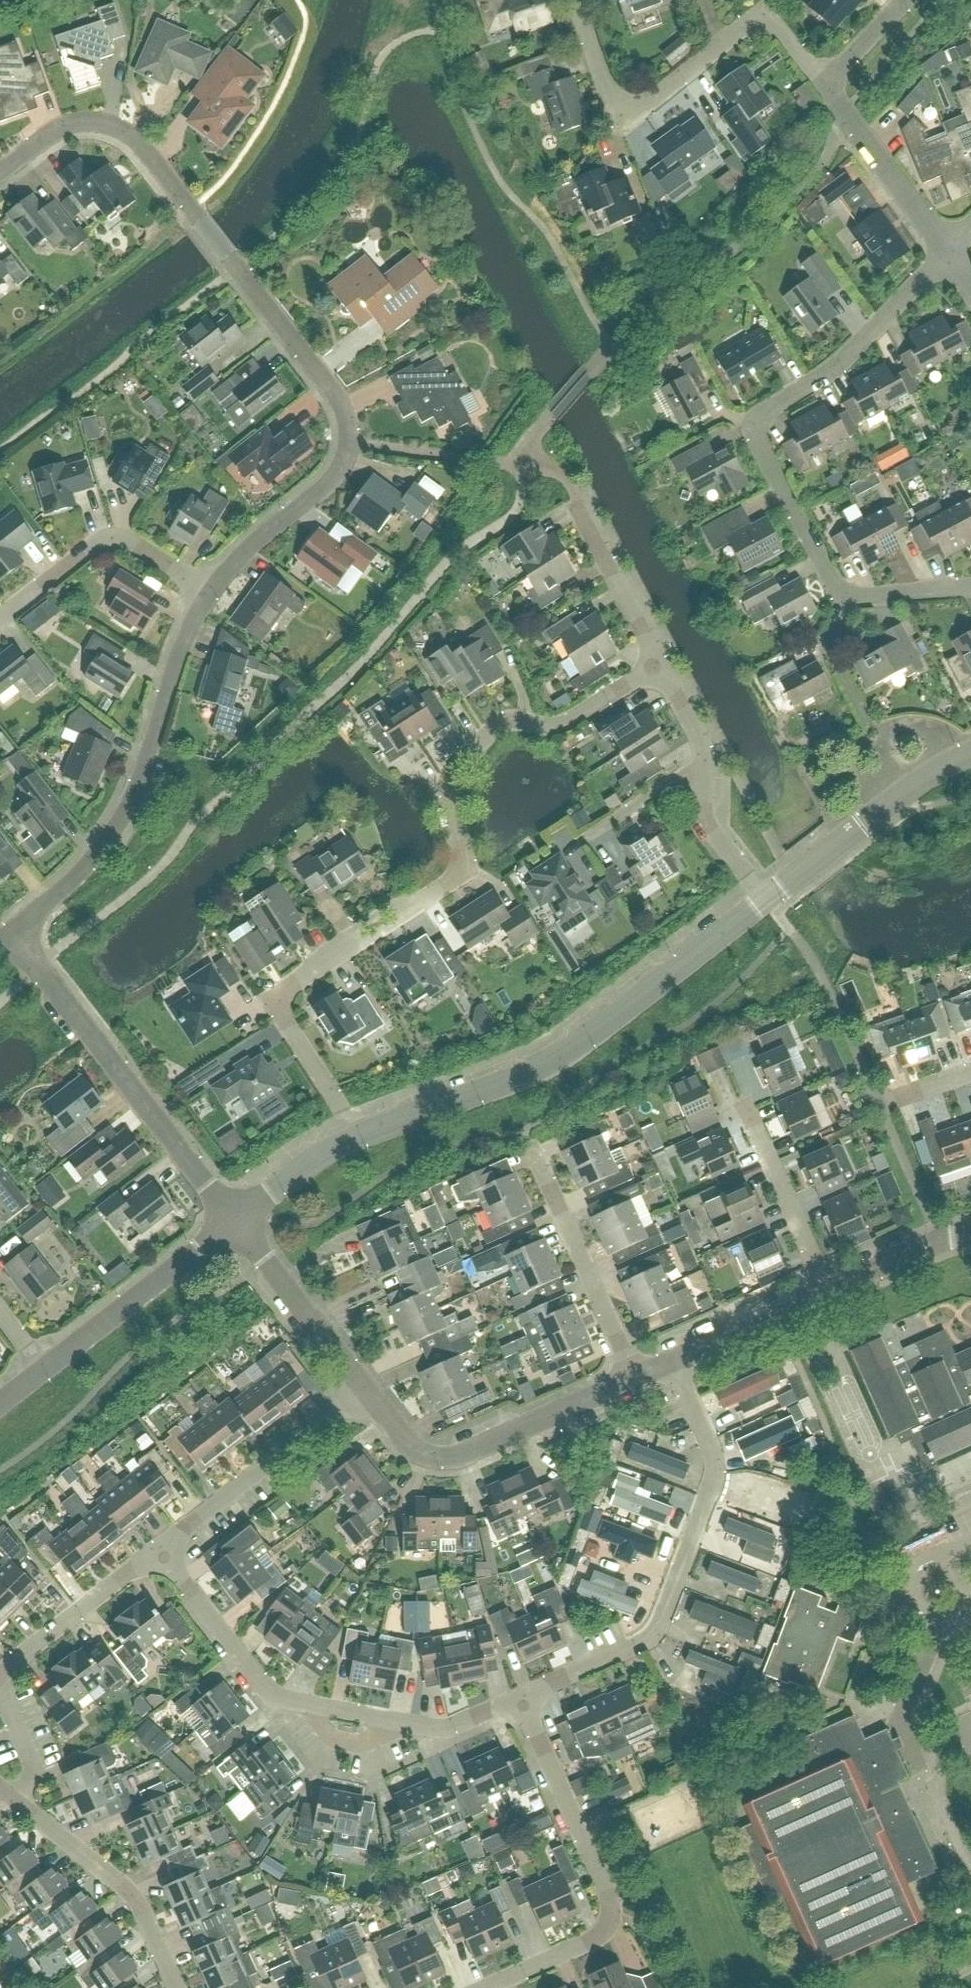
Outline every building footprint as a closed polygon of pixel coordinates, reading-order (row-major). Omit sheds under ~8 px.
[(551,22),(544,0),(516,0),(506,3),(508,8),(501,10),(498,0),(478,0),(489,32),(513,24),(516,33),(551,22)] [(673,5),(671,0),(618,0),(625,22),(673,5)] [(854,10),(862,0),(817,0),(809,9),(834,30),(852,9),(854,10)] [(125,37),(114,4),(97,10),(101,22),(55,38),(67,72),(68,71),(76,94),(101,86),(95,69),(103,66),(101,60),(114,56),(109,42),(125,37)] [(245,7),(233,19),(246,33),(259,21),(245,7)] [(159,24),(139,71),(148,75),(146,79),(151,81),(153,78),(166,83),(174,66),(198,77),(208,55),(183,44),(187,36),(159,24)] [(28,113),(27,109),(37,106),(34,98),(50,93),(36,55),(35,56),(38,63),(26,68),(17,43),(0,49),(0,123),(28,113)] [(214,72),(195,96),(208,106),(205,111),(202,109),(191,123),(222,146),(251,108),(243,102),(261,77),(229,52),(220,64),(224,67),(218,75),(214,72)] [(587,125),(571,80),(556,85),(551,71),(528,79),(536,102),(544,99),(557,135),(587,125)] [(722,119),(737,140),(731,144),(744,162),(771,142),(752,115),(769,103),(746,71),(719,89),(734,110),(722,119)] [(955,95),(963,115),(942,124),(945,134),(946,136),(947,136),(965,180),(966,180),(970,178),(970,88),(955,95)] [(914,90),(897,110),(907,119),(925,99),(914,90)] [(943,183),(951,203),(970,195),(970,193),(966,180),(965,180),(947,136),(946,136),(926,144),(922,135),(926,132),(913,119),(901,132),(923,185),(943,177),(946,179),(943,183)] [(652,172),(668,195),(672,201),(692,187),(681,172),(714,149),(694,121),(672,137),(671,135),(652,148),(664,164),(652,172)] [(118,215),(136,201),(125,187),(124,188),(117,178),(118,178),(108,165),(93,177),(79,160),(58,176),(85,210),(94,203),(107,220),(116,213),(118,215)] [(605,168),(573,181),(588,217),(603,211),(610,227),(642,214),(627,178),(612,185),(605,168)] [(854,187),(846,175),(820,194),(828,206),(854,187)] [(80,227),(75,231),(54,203),(43,211),(32,197),(8,215),(34,249),(47,239),(55,249),(64,241),(72,252),(89,239),(80,227)] [(81,213),(69,197),(61,203),(73,219),(81,213)] [(878,214),(853,232),(871,256),(868,259),(878,273),(875,275),(875,276),(907,253),(878,214)] [(8,274),(18,287),(29,278),(12,256),(1,265),(0,263),(0,280),(8,274)] [(824,302),(840,290),(815,257),(803,266),(813,280),(809,282),(786,299),(812,334),(835,317),(824,302)] [(377,284),(368,272),(367,272),(366,271),(365,271),(364,271),(363,271),(362,272),(353,279),(348,273),(335,283),(334,284),(333,285),(332,286),(332,287),(332,289),(332,290),(333,291),(334,292),(342,304),(342,305),(341,306),(341,308),(340,309),(341,311),(341,312),(342,313),(343,315),(344,316),(345,316),(346,317),(348,317),(350,317),(351,317),(352,316),(357,322),(358,323),(359,323),(360,324),(361,324),(363,324),(364,323),(365,323),(371,318),(372,317),(372,316),(372,315),(372,314),(378,309),(395,331),(427,306),(422,300),(431,293),(432,292),(433,290),(434,289),(434,288),(434,286),(433,285),(432,284),(416,262),(415,261),(414,260),(412,260),(411,260),(410,260),(408,260),(407,261),(377,284)] [(949,330),(942,317),(925,327),(944,362),(970,348),(970,334),(965,322),(949,330)] [(228,348),(242,337),(228,319),(215,329),(206,319),(181,339),(202,366),(227,347),(228,348)] [(900,357),(907,371),(912,380),(944,362),(925,327),(908,336),(915,349),(900,357)] [(19,342),(11,331),(0,339),(0,344),(6,352),(19,342)] [(780,358),(765,333),(717,361),(733,388),(757,374),(756,372),(780,358)] [(459,400),(469,395),(457,372),(448,377),(438,358),(415,371),(412,366),(389,379),(398,396),(403,393),(407,400),(396,406),(403,419),(416,413),(422,424),(433,418),(439,429),(451,423),(455,431),(472,422),(459,400)] [(694,390),(706,383),(693,359),(680,366),(687,378),(662,392),(680,426),(706,413),(694,390)] [(912,380),(907,371),(892,379),(885,365),(868,374),(887,410),(919,393),(912,380)] [(239,425),(251,416),(251,417),(284,391),(266,368),(243,386),(235,376),(212,394),(226,412),(228,411),(239,425)] [(216,382),(208,373),(186,390),(194,400),(216,382)] [(847,412),(855,427),(887,410),(868,374),(851,383),(858,397),(843,405),(847,412)] [(715,385),(702,391),(713,413),(725,407),(715,385)] [(859,434),(855,427),(847,412),(832,420),(824,407),(807,416),(827,451),(859,434)] [(186,414),(196,429),(206,422),(196,408),(186,414)] [(827,451),(807,416),(791,425),(798,438),(783,446),(798,476),(810,469),(806,462),(827,451)] [(228,419),(212,433),(223,445),(238,430),(228,419)] [(294,424),(274,440),(265,428),(229,457),(246,479),(256,471),(268,486),(292,467),(290,465),(313,448),(294,424)] [(122,452),(112,469),(119,474),(114,482),(133,494),(147,473),(156,479),(153,483),(154,484),(170,457),(150,445),(145,454),(135,448),(130,457),(122,452)] [(691,469),(703,491),(717,484),(724,498),(722,499),(723,501),(748,487),(727,449),(706,460),(700,448),(671,463),(678,476),(691,469)] [(64,465),(33,474),(45,515),(76,506),(72,491),(79,489),(79,492),(94,488),(86,462),(65,468),(64,465)] [(420,521),(435,500),(414,484),(404,498),(398,493),(396,496),(387,490),(389,487),(373,475),(347,511),(363,523),(366,520),(380,531),(390,517),(396,521),(404,510),(420,521)] [(179,502),(168,519),(176,523),(170,532),(190,544),(203,522),(213,528),(210,533),(229,503),(210,491),(201,504),(192,498),(186,506),(179,502)] [(944,514),(943,515),(962,551),(970,546),(970,500),(944,514)] [(858,501),(844,507),(850,520),(864,513),(858,501)] [(945,560),(962,551),(943,515),(944,514),(938,502),(915,515),(921,526),(911,532),(923,554),(938,546),(945,560)] [(864,522),(883,558),(900,549),(893,535),(908,527),(896,505),(864,522)] [(767,522),(752,530),(741,509),(702,530),(714,552),(733,542),(746,567),(742,569),(743,571),(781,550),(767,522)] [(22,564),(13,552),(20,547),(21,548),(33,538),(14,514),(0,525),(0,581),(22,564)] [(883,558),(864,522),(832,539),(844,562),(859,553),(866,567),(883,558)] [(554,534),(548,538),(540,527),(503,552),(516,571),(523,567),(529,577),(563,555),(566,553),(554,534)] [(352,565),(363,573),(376,555),(353,537),(344,549),(319,530),(298,559),(319,574),(317,576),(334,589),(352,565)] [(575,574),(563,555),(529,577),(526,579),(533,589),(526,593),(538,613),(559,599),(552,589),(575,574)] [(153,592),(121,572),(114,583),(124,589),(110,611),(143,632),(157,610),(147,603),(153,592)] [(814,611),(799,582),(776,595),(769,583),(741,598),(740,599),(755,626),(776,614),(783,627),(814,611)] [(286,608),(297,616),(306,604),(280,585),(272,596),(258,585),(232,621),(261,642),(286,608)] [(605,634),(605,635),(608,633),(596,614),(578,625),(571,615),(544,632),(551,643),(559,638),(571,656),(605,634)] [(908,679),(924,670),(901,625),(882,635),(889,646),(854,665),(868,690),(891,678),(889,674),(902,667),(908,679)] [(484,686),(486,689),(505,677),(490,654),(501,647),(487,626),(468,639),(472,646),(463,652),(462,652),(484,686)] [(571,656),(568,658),(580,676),(572,682),(580,693),(607,675),(599,664),(617,653),(605,635),(605,634),(571,656)] [(94,635),(84,652),(96,660),(85,678),(118,698),(134,674),(101,654),(108,643),(94,635)] [(960,655),(947,661),(947,660),(946,661),(959,686),(960,686),(960,685),(970,679),(970,635),(955,643),(954,642),(953,642),(960,655)] [(261,660),(248,656),(250,650),(231,636),(225,655),(216,653),(207,682),(202,680),(197,699),(220,706),(212,730),(238,737),(245,712),(233,708),(245,668),(257,672),(261,660)] [(27,685),(36,698),(56,682),(35,655),(25,663),(13,647),(0,657),(0,696),(21,679),(27,685)] [(462,652),(463,652),(461,649),(451,656),(446,649),(427,661),(440,682),(450,675),(466,698),(484,686),(462,652)] [(793,707),(829,688),(817,664),(791,678),(784,667),(759,680),(771,703),(787,695),(793,707)] [(415,692),(395,705),(418,740),(437,728),(440,733),(452,725),(430,690),(429,691),(430,693),(420,699),(415,692)] [(418,740),(395,705),(375,718),(380,726),(370,732),(368,730),(367,730),(390,765),(402,757),(399,752),(418,740)] [(656,731),(656,732),(659,730),(647,711),(629,722),(623,712),(596,729),(603,740),(611,735),(622,753),(623,753),(656,731)] [(106,761),(111,747),(93,739),(97,728),(70,717),(66,729),(80,735),(63,777),(95,789),(102,771),(101,771),(105,760),(106,761)] [(623,753),(622,753),(619,755),(631,774),(619,782),(627,794),(659,774),(651,762),(668,750),(656,732),(656,731),(623,753)] [(2,732),(0,734),(0,747),(6,755),(14,749),(2,732)] [(800,747),(804,755),(818,747),(814,740),(800,747)] [(68,816),(55,800),(35,774),(18,787),(32,804),(17,815),(33,836),(25,842),(34,855),(43,849),(44,850),(65,834),(58,824),(68,816)] [(604,802),(610,810),(621,804),(615,795),(604,802)] [(310,857),(295,866),(311,891),(324,882),(331,892),(341,886),(344,886),(353,880),(353,877),(348,870),(362,861),(341,830),(340,830),(346,839),(328,851),(329,853),(314,863),(310,857)] [(629,870),(642,889),(656,879),(659,885),(667,880),(671,878),(671,877),(678,872),(668,857),(673,853),(661,834),(647,844),(640,834),(622,846),(635,866),(629,870)] [(12,872),(0,856),(0,881),(12,872)] [(559,857),(532,874),(537,881),(528,887),(541,905),(549,900),(558,913),(556,914),(558,917),(560,916),(563,921),(558,924),(565,934),(586,920),(580,911),(590,904),(581,890),(583,890),(574,876),(572,877),(559,857)] [(603,872),(616,893),(626,886),(613,866),(603,872)] [(621,902),(606,878),(595,886),(610,909),(621,902)] [(245,905),(254,918),(228,935),(255,976),(276,962),(273,957),(303,938),(295,926),(302,922),(278,884),(245,905)] [(538,934),(520,907),(507,916),(492,892),(471,905),(473,907),(466,911),(465,909),(449,919),(469,950),(502,928),(515,948),(538,934)] [(394,985),(409,1007),(427,995),(429,998),(444,988),(442,986),(454,978),(426,935),(413,943),(415,947),(402,955),(400,952),(385,961),(399,982),(394,985)] [(215,965),(230,988),(240,982),(225,958),(215,965)] [(176,1008),(175,1012),(180,1020),(179,1021),(182,1024),(195,1043),(228,1021),(220,1008),(218,1010),(213,1002),(227,992),(211,967),(186,983),(194,996),(176,1008)] [(939,999),(934,984),(924,987),(930,1002),(939,999)] [(343,1004),(336,993),(312,1009),(336,1045),(340,1042),(353,1045),(354,1046),(385,1025),(365,995),(363,996),(365,999),(353,1006),(351,1003),(346,1002),(343,1004)] [(944,1002),(955,1035),(970,1029),(970,993),(944,1002)] [(924,1019),(906,1025),(920,1063),(938,1057),(933,1043),(950,1037),(938,1004),(921,1010),(924,1019)] [(903,1016),(885,1023),(868,1028),(880,1061),(897,1055),(902,1070),(920,1063),(906,1025),(903,1016)] [(769,1086),(774,1097),(801,1085),(784,1047),(791,1044),(784,1028),(758,1040),(765,1056),(757,1059),(761,1067),(756,1069),(764,1088),(769,1086)] [(743,1040),(728,1044),(733,1062),(748,1058),(743,1040)] [(238,1072),(228,1078),(212,1089),(222,1105),(239,1095),(249,1110),(255,1107),(264,1122),(285,1108),(276,1093),(281,1089),(275,1080),(280,1077),(271,1064),(267,1067),(260,1057),(251,1063),(248,1059),(235,1067),(238,1072)] [(217,1059),(191,1076),(192,1076),(194,1074),(201,1085),(199,1087),(225,1071),(217,1059)] [(706,1092),(702,1084),(697,1072),(670,1085),(692,1133),(719,1121),(718,1119),(713,1121),(709,1112),(719,1108),(711,1089),(706,1092)] [(103,1104),(82,1077),(43,1107),(60,1128),(46,1139),(61,1158),(89,1137),(78,1123),(103,1104)] [(858,1112),(847,1089),(825,1099),(837,1123),(858,1112)] [(777,1104),(778,1106),(782,1115),(777,1118),(786,1136),(790,1134),(794,1142),(821,1130),(805,1092),(777,1104)] [(937,1178),(970,1166),(957,1127),(937,1134),(932,1118),(918,1123),(937,1178)] [(570,1172),(610,1154),(609,1153),(609,1154),(601,1135),(612,1130),(607,1119),(582,1130),(587,1141),(562,1152),(570,1171),(570,1172)] [(957,1127),(970,1166),(970,1122),(957,1127)] [(722,1128),(695,1141),(676,1149),(684,1166),(703,1158),(712,1178),(739,1166),(735,1158),(740,1156),(732,1138),(722,1142),(718,1133),(723,1131),(722,1128)] [(143,1156),(125,1132),(100,1151),(92,1140),(68,1159),(76,1170),(92,1158),(110,1182),(143,1156)] [(809,1188),(814,1186),(819,1198),(846,1185),(840,1172),(850,1167),(841,1146),(831,1150),(829,1148),(802,1160),(806,1168),(801,1170),(809,1188)] [(610,1154),(570,1172),(571,1172),(579,1191),(604,1179),(609,1190),(634,1179),(626,1162),(613,1164),(609,1155),(610,1154)] [(484,1209),(484,1210),(523,1193),(523,1192),(514,1174),(496,1182),(489,1166),(457,1180),(458,1182),(450,1186),(458,1204),(480,1201),(484,1209)] [(6,1223),(29,1206),(0,1168),(0,1215),(6,1223)] [(901,1195),(890,1171),(875,1178),(886,1201),(901,1195)] [(56,1202),(68,1190),(51,1174),(39,1187),(56,1202)] [(932,1183),(935,1193),(943,1190),(940,1180),(932,1183)] [(599,1237),(600,1237),(639,1220),(630,1201),(645,1194),(640,1183),(612,1196),(616,1207),(591,1218),(600,1237),(599,1237)] [(172,1209),(152,1184),(151,1184),(152,1185),(127,1205),(118,1193),(99,1209),(115,1229),(128,1218),(141,1234),(142,1234),(141,1233),(172,1209)] [(747,1184),(720,1197),(704,1204),(721,1242),(764,1222),(763,1220),(758,1222),(754,1213),(764,1209),(756,1190),(751,1192),(747,1184)] [(523,1193),(484,1210),(484,1211),(485,1211),(493,1229),(481,1234),(486,1245),(511,1234),(506,1223),(532,1212),(523,1193),(524,1193),(523,1193)] [(822,1205),(823,1207),(827,1216),(823,1218),(831,1237),(835,1235),(839,1242),(854,1236),(866,1230),(850,1193),(822,1205)] [(369,1261),(420,1239),(405,1206),(380,1217),(386,1231),(361,1242),(369,1261)] [(28,1244),(53,1225),(42,1212),(18,1231),(28,1244)] [(639,1220),(600,1237),(600,1238),(609,1256),(634,1245),(639,1256),(664,1245),(655,1224),(643,1230),(639,1220)] [(740,1242),(745,1253),(736,1257),(745,1277),(754,1273),(756,1279),(750,1282),(754,1292),(769,1285),(765,1276),(784,1267),(780,1259),(785,1257),(777,1238),(768,1243),(763,1234),(768,1231),(767,1229),(740,1242)] [(866,1230),(854,1236),(858,1245),(872,1239),(868,1230),(866,1230)] [(435,1272),(420,1239),(369,1261),(370,1262),(378,1280),(395,1273),(401,1287),(435,1272)] [(513,1275),(513,1276),(553,1258),(552,1258),(544,1239),(519,1251),(514,1240),(470,1259),(477,1274),(498,1270),(509,1265),(514,1275),(513,1275)] [(31,1304),(59,1283),(31,1247),(5,1267),(14,1279),(15,1278),(22,1287),(20,1289),(31,1304)] [(636,1264),(641,1275),(621,1284),(629,1302),(629,1303),(668,1285),(664,1276),(674,1268),(666,1250),(636,1264)] [(553,1258),(513,1276),(514,1276),(522,1294),(511,1300),(516,1311),(541,1300),(536,1289),(561,1278),(553,1259),(553,1258)] [(398,1327),(399,1327),(438,1309),(433,1300),(444,1291),(435,1272),(401,1287),(407,1300),(391,1308),(399,1326),(398,1327)] [(668,1285),(629,1303),(629,1304),(630,1303),(638,1322),(663,1311),(669,1324),(698,1311),(688,1288),(672,1295),(668,1286),(669,1286),(668,1285)] [(518,1316),(532,1347),(582,1324),(582,1323),(582,1324),(573,1305),(560,1311),(555,1300),(518,1316)] [(438,1310),(438,1309),(399,1327),(399,1328),(399,1327),(408,1346),(433,1335),(439,1348),(468,1336),(479,1331),(473,1317),(459,1323),(455,1314),(442,1319),(438,1310)] [(900,1339),(931,1332),(927,1316),(897,1322),(900,1339)] [(863,1380),(889,1438),(896,1435),(901,1445),(911,1441),(925,1471),(937,1466),(935,1462),(970,1446),(970,1350),(956,1356),(945,1331),(902,1350),(889,1321),(875,1328),(874,1325),(852,1335),(858,1348),(850,1352),(863,1380)] [(582,1324),(532,1347),(540,1365),(545,1377),(570,1366),(565,1355),(590,1343),(582,1325),(582,1324)] [(428,1392),(428,1393),(468,1375),(467,1375),(459,1357),(474,1350),(468,1336),(439,1348),(445,1362),(420,1374),(428,1392)] [(276,1369),(266,1377),(291,1409),(309,1395),(296,1379),(306,1371),(283,1342),(266,1356),(276,1369)] [(798,1373),(789,1353),(777,1359),(787,1379),(798,1373)] [(715,1387),(723,1407),(780,1383),(772,1364),(715,1387)] [(245,1371),(238,1376),(249,1390),(274,1422),(291,1409),(266,1377),(256,1385),(245,1371)] [(468,1376),(468,1375),(428,1393),(429,1393),(437,1412),(462,1401),(467,1411),(492,1400),(487,1389),(476,1394),(467,1376),(468,1376)] [(254,1431),(253,1432),(256,1436),(274,1422),(249,1390),(238,1376),(232,1381),(243,1394),(232,1403),(254,1431)] [(237,1445),(253,1432),(254,1431),(232,1403),(230,1399),(220,1407),(215,1401),(214,1402),(208,1394),(201,1399),(212,1413),(237,1445)] [(751,1417),(780,1403),(776,1394),(746,1408),(751,1417)] [(797,1402),(807,1423),(818,1417),(809,1397),(797,1402)] [(205,1418),(195,1426),(220,1458),(237,1445),(212,1413),(201,1399),(196,1404),(202,1411),(200,1412),(205,1418)] [(794,1427),(787,1412),(734,1435),(741,1451),(794,1427)] [(202,1472),(220,1458),(195,1426),(185,1433),(180,1427),(176,1426),(168,1432),(171,1436),(164,1442),(188,1472),(197,1465),(202,1472)] [(627,1457),(682,1477),(689,1455),(635,1435),(627,1457)] [(612,1439),(604,1460),(616,1465),(624,1444),(612,1439)] [(590,1442),(583,1446),(581,1447),(585,1456),(595,1451),(590,1442)] [(141,1468),(131,1475),(156,1507),(174,1494),(161,1478),(171,1470),(154,1449),(139,1461),(139,1465),(141,1468)] [(338,1486),(345,1495),(377,1470),(363,1452),(343,1467),(335,1458),(339,1455),(339,1456),(340,1455),(339,1455),(315,1474),(329,1492),(338,1486)] [(616,1465),(604,1460),(587,1506),(599,1510),(616,1465)] [(531,1469),(509,1478),(526,1515),(537,1510),(542,1520),(563,1511),(551,1482),(550,1483),(551,1483),(552,1487),(542,1492),(531,1469)] [(104,1475),(139,1521),(156,1507),(131,1475),(122,1483),(117,1477),(116,1478),(110,1470),(104,1475)] [(392,1489),(377,1470),(345,1495),(354,1506),(350,1509),(344,1517),(348,1522),(340,1528),(357,1548),(374,1534),(368,1526),(385,1514),(384,1513),(383,1514),(384,1514),(381,1516),(372,1505),(392,1489)] [(639,1480),(617,1472),(606,1501),(665,1524),(672,1505),(635,1491),(639,1480)] [(790,1508),(796,1490),(747,1474),(741,1492),(790,1508)] [(103,1488),(107,1494),(96,1502),(99,1506),(100,1506),(122,1534),(123,1533),(139,1521),(104,1475),(98,1480),(104,1488),(103,1488)] [(515,1520),(526,1515),(509,1478),(488,1488),(494,1503),(483,1507),(498,1540),(519,1530),(515,1520)] [(827,1493),(816,1489),(807,1511),(819,1515),(827,1493)] [(100,1506),(99,1506),(90,1513),(75,1494),(68,1499),(79,1514),(108,1551),(126,1537),(123,1533),(122,1534),(100,1506)] [(440,1499),(440,1539),(452,1539),(453,1550),(476,1550),(476,1519),(475,1519),(475,1520),(476,1520),(476,1524),(464,1524),(464,1498),(440,1499)] [(72,1520),(76,1525),(66,1532),(91,1564),(108,1551),(79,1514),(68,1499),(62,1504),(71,1515),(72,1520)] [(416,1499),(416,1514),(404,1514),(405,1551),(428,1550),(428,1539),(440,1539),(440,1499),(416,1499)] [(587,1506),(570,1550),(582,1555),(599,1510),(587,1506)] [(769,1548),(776,1529),(729,1511),(721,1530),(769,1548)] [(659,1534),(603,1513),(595,1535),(607,1539),(604,1548),(624,1556),(628,1547),(651,1556),(659,1534)] [(224,1587),(257,1562),(269,1552),(247,1524),(220,1545),(228,1556),(211,1569),(224,1587)] [(29,1540),(35,1548),(51,1569),(61,1562),(73,1578),(91,1564),(66,1532),(56,1540),(46,1527),(29,1540)] [(23,1604),(39,1589),(32,1582),(41,1573),(25,1557),(29,1554),(10,1528),(0,1537),(0,1553),(4,1558),(0,1562),(0,1563),(3,1567),(0,1570),(0,1581),(23,1604)] [(790,1555),(802,1560),(810,1538),(798,1534),(790,1555)] [(557,1585),(569,1589),(577,1568),(584,1571),(589,1557),(582,1555),(570,1550),(557,1585)] [(713,1555),(706,1573),(754,1591),(761,1573),(713,1555)] [(257,1562),(224,1587),(238,1604),(258,1588),(266,1598),(286,1582),(272,1563),(263,1570),(257,1562)] [(442,1589),(438,1575),(424,1579),(428,1593),(442,1589)] [(582,1578),(577,1592),(632,1613),(637,1599),(611,1589),(613,1582),(604,1578),(601,1585),(582,1578)] [(785,1605),(793,1583),(781,1579),(773,1600),(785,1605)] [(8,1620),(23,1604),(0,1581),(0,1612),(8,1620)] [(539,1612),(528,1616),(545,1653),(567,1644),(556,1620),(569,1615),(556,1587),(543,1593),(533,1597),(539,1612)] [(837,1638),(853,1644),(865,1614),(839,1604),(835,1614),(818,1607),(821,1597),(795,1587),(784,1618),(786,1619),(776,1645),(774,1644),(762,1675),(788,1685),(789,1683),(802,1688),(801,1690),(816,1695),(837,1638)] [(286,1590),(268,1615),(277,1622),(265,1639),(283,1652),(307,1620),(297,1612),(304,1603),(286,1590)] [(756,1619),(697,1597),(690,1616),(749,1639),(756,1619)] [(138,1603),(127,1612),(152,1645),(163,1636),(166,1640),(173,1641),(176,1638),(180,1642),(192,1633),(176,1613),(164,1622),(147,1600),(139,1605),(138,1603)] [(523,1663),(545,1653),(528,1616),(517,1621),(514,1614),(509,1613),(507,1609),(489,1617),(502,1645),(513,1640),(523,1663)] [(152,1645),(127,1612),(116,1621),(117,1623),(110,1628),(127,1651),(118,1659),(138,1685),(148,1677),(143,1670),(146,1668),(147,1661),(141,1653),(152,1645)] [(307,1620),(283,1652),(300,1665),(316,1645),(325,1652),(341,1631),(324,1618),(317,1627),(307,1620)] [(756,1645),(767,1650),(776,1628),(764,1624),(756,1645)] [(488,1679),(483,1659),(495,1657),(489,1626),(454,1633),(464,1684),(488,1679)] [(349,1682),(371,1686),(379,1647),(367,1644),(369,1633),(348,1629),(343,1654),(354,1657),(349,1682)] [(441,1689),(464,1684),(454,1633),(419,1641),(425,1671),(437,1669),(441,1689)] [(379,1647),(371,1686),(393,1691),(398,1665),(410,1667),(414,1642),(393,1638),(391,1649),(379,1647)] [(730,1679),(735,1666),(688,1647),(683,1660),(730,1679)] [(75,1653),(64,1661),(89,1694),(100,1685),(103,1689),(110,1690),(113,1687),(116,1692),(127,1684),(111,1664),(101,1671),(84,1649),(76,1654),(75,1653)] [(89,1694),(64,1661),(53,1670),(54,1672),(47,1677),(64,1700),(49,1712),(68,1737),(84,1725),(77,1716),(80,1713),(81,1706),(78,1702),(89,1694)] [(759,1673),(747,1669),(739,1690),(751,1695),(759,1673)] [(957,1679),(965,1698),(970,1696),(970,1673),(957,1679)] [(205,1724),(236,1700),(223,1682),(202,1698),(195,1688),(175,1704),(183,1715),(192,1707),(205,1724)] [(628,1686),(607,1696),(629,1745),(629,1746),(657,1734),(648,1713),(641,1716),(628,1686)] [(663,1692),(646,1699),(653,1715),(670,1708),(663,1692)] [(586,1705),(608,1754),(629,1745),(607,1696),(587,1704),(586,1704),(586,1705)] [(236,1700),(205,1724),(218,1740),(208,1748),(216,1758),(237,1742),(230,1733),(250,1717),(236,1700)] [(602,1757),(608,1754),(586,1705),(564,1715),(577,1744),(566,1749),(572,1763),(584,1758),(602,1757)] [(751,1824),(743,1828),(737,1831),(769,1904),(784,1898),(816,1969),(924,1921),(908,1885),(938,1872),(912,1814),(898,1782),(908,1778),(894,1747),(886,1730),(864,1740),(854,1716),(798,1741),(814,1775),(743,1807),(746,1815),(751,1824)] [(64,1775),(74,1796),(110,1779),(105,1768),(114,1764),(116,1758),(109,1742),(83,1754),(88,1765),(64,1775)] [(270,1742),(258,1751),(251,1742),(217,1768),(224,1778),(229,1774),(242,1791),(283,1760),(270,1742)] [(502,1747),(482,1756),(498,1792),(509,1787),(510,1790),(514,1792),(520,1789),(522,1795),(534,1789),(524,1766),(513,1771),(502,1747)] [(498,1792),(482,1756),(462,1765),(472,1789),(461,1794),(472,1817),(484,1812),(481,1806),(485,1804),(489,1800),(488,1797),(498,1792)] [(263,1818),(284,1803),(291,1797),(284,1788),(297,1777),(283,1760),(242,1791),(263,1818)] [(119,1775),(110,1779),(74,1796),(83,1816),(91,1813),(95,1824),(134,1807),(119,1775)] [(633,1790),(633,1789),(627,1777),(599,1790),(605,1802),(633,1790)] [(433,1778),(412,1788),(433,1835),(465,1821),(449,1787),(438,1791),(433,1778)] [(387,1813),(392,1825),(402,1849),(433,1835),(412,1788),(392,1797),(397,1809),(387,1813)] [(335,1832),(343,1793),(321,1789),(316,1814),(302,1811),(295,1843),(310,1846),(311,1840),(320,1841),(323,1829),(335,1832)] [(365,1797),(343,1793),(335,1832),(332,1844),(366,1851),(371,1825),(359,1823),(365,1797)] [(136,1846),(173,1830),(164,1809),(173,1805),(168,1794),(145,1804),(150,1815),(127,1825),(136,1846)] [(173,1830),(136,1846),(146,1867),(169,1856),(174,1868),(182,1865),(197,1858),(191,1846),(182,1850),(173,1830)] [(28,1871),(37,1865),(35,1862),(37,1861),(32,1853),(30,1855),(23,1845),(6,1858),(0,1850),(0,1879),(6,1887),(28,1871)] [(543,1881),(561,1922),(580,1914),(567,1885),(578,1880),(563,1845),(552,1850),(561,1872),(543,1881)] [(182,1865),(187,1877),(164,1887),(173,1908),(210,1891),(209,1891),(201,1871),(210,1867),(204,1855),(197,1858),(182,1865)] [(497,1869),(502,1879),(513,1875),(508,1864),(497,1869)] [(28,1871),(6,1887),(13,1897),(22,1892),(35,1910),(57,1895),(58,1895),(67,1888),(65,1886),(67,1884),(61,1877),(59,1878),(52,1869),(35,1881),(28,1871)] [(561,1922),(543,1881),(524,1889),(519,1878),(507,1883),(518,1907),(529,1902),(542,1931),(561,1922)] [(195,1937),(211,1930),(242,1916),(241,1916),(242,1913),(240,1909),(230,1913),(228,1908),(228,1902),(222,1890),(218,1887),(209,1891),(210,1891),(173,1908),(182,1928),(190,1925),(195,1937)] [(475,1911),(494,1953),(513,1944),(500,1915),(511,1910),(500,1887),(489,1892),(494,1903),(475,1911)] [(83,1921),(96,1912),(94,1909),(96,1908),(91,1900),(89,1902),(82,1892),(65,1905),(58,1895),(57,1895),(35,1910),(30,1914),(42,1930),(55,1921),(65,1934),(83,1921)] [(454,1944),(465,1939),(474,1961),(494,1953),(475,1911),(465,1916),(461,1907),(458,1905),(440,1914),(454,1944)] [(242,1938),(239,1932),(236,1925),(244,1922),(242,1916),(211,1930),(195,1937),(200,1949),(193,1952),(202,1973),(239,1956),(238,1955),(243,1954),(238,1943),(242,1938)] [(407,1941),(426,1983),(445,1974),(432,1945),(443,1941),(433,1917),(413,1925),(418,1936),(408,1941),(407,1941)] [(98,1955),(121,1938),(119,1935),(121,1934),(116,1927),(114,1928),(107,1919),(90,1931),(83,1921),(65,1934),(61,1937),(72,1953),(81,1947),(90,1960),(98,1955)] [(347,1987),(349,1987),(367,1980),(354,1951),(365,1946),(354,1923),(343,1928),(348,1939),(329,1947),(347,1987)] [(392,1935),(372,1944),(383,1968),(394,1963),(405,1987),(415,1987),(426,1983),(407,1941),(408,1941),(403,1930),(392,1935)] [(60,1939),(54,1944),(58,1950),(65,1945),(60,1939)] [(329,1947),(319,1952),(314,1941),(294,1950),(305,1973),(316,1969),(324,1987),(347,1987),(329,1947)] [(374,1951),(364,1954),(368,1970),(378,1967),(374,1951)] [(121,1983),(136,1972),(134,1969),(137,1968),(131,1960),(129,1962),(122,1952),(105,1965),(98,1955),(90,1960),(76,1970),(88,1987),(91,1987),(98,1983),(101,1987),(113,1987),(120,1983),(121,1983)] [(202,1973),(209,1987),(224,1987),(235,1983),(237,1987),(253,1987),(262,1984),(248,1952),(239,1956),(202,1973)] [(642,1979),(629,1985),(619,1962),(589,1975),(595,1987),(646,1987),(642,1979)]
